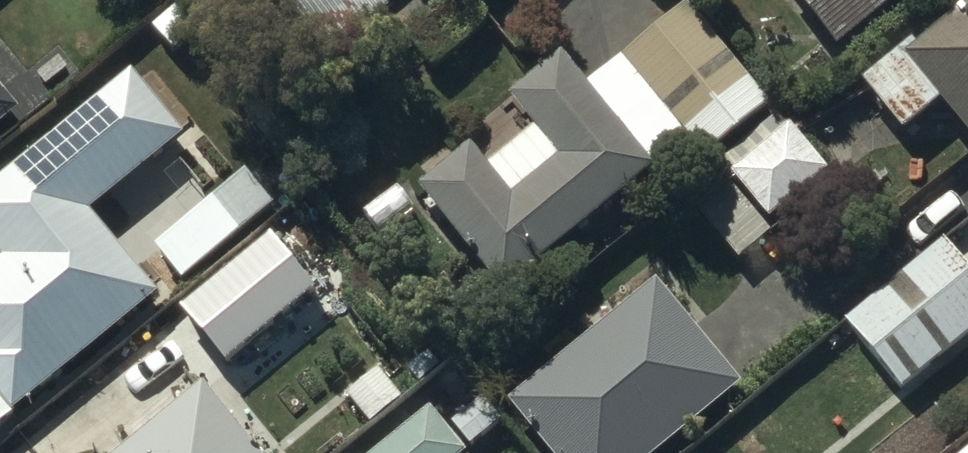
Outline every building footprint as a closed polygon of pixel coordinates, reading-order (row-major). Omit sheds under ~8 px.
[(327,52),(389,3),(386,0),(285,0),(327,52)] [(622,52),(704,153),(769,100),(688,0),(686,0),(622,52)] [(837,41),(886,0),(803,0),(837,41)] [(916,42),(910,35),(860,77),(902,127),(940,96),(967,130),(967,0),(916,42)] [(561,47),(506,91),(533,123),(486,161),(470,141),(418,183),(502,286),(655,163),(561,47)] [(49,111),(103,175),(167,122),(113,58),(49,111)] [(0,84),(0,118),(17,104),(0,84)] [(830,163),(789,118),(731,170),(772,215),(830,163)] [(274,201),(245,167),(156,244),(184,277),(274,201)] [(77,191),(0,254),(0,393),(12,407),(157,288),(134,260),(159,239),(107,176),(82,197),(77,191)] [(967,331),(967,266),(945,238),(846,319),(902,386),(967,331)] [(250,243),(184,297),(216,336),(282,282),(250,243)] [(508,397),(554,452),(651,452),(742,379),(657,276),(508,397)] [(110,452),(263,452),(202,378),(110,452)] [(430,405),(372,452),(461,452),(466,449),(430,405)]
